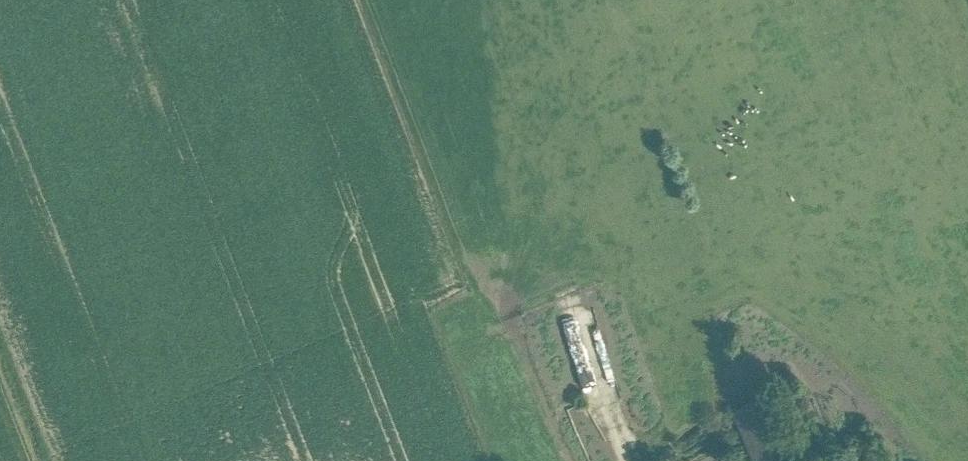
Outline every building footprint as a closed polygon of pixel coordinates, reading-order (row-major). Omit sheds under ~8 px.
[(602,308),(573,318),(591,368),(604,363),(594,335),(609,330),(602,308)]
